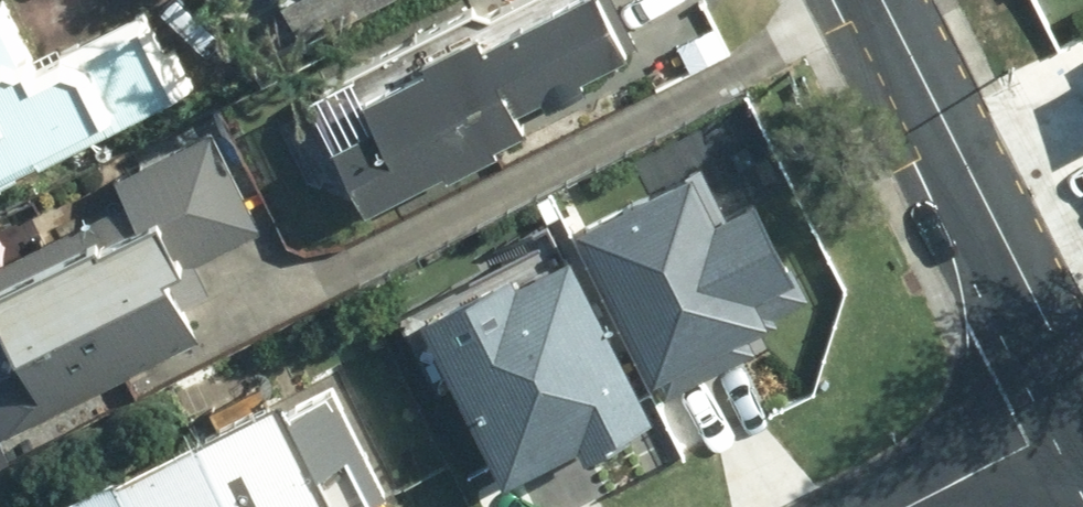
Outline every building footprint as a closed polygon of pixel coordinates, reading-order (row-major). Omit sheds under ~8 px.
[(198,90),(160,9),(38,66),(7,0),(0,3),(0,182),(198,90)] [(278,7),(295,47),(376,0),(277,0),(278,7)] [(355,218),(537,136),(529,120),(633,73),(600,0),(467,0),(292,80),(355,218)] [(214,133),(104,186),(116,212),(0,268),(0,361),(1,364),(0,365),(0,433),(4,440),(204,343),(172,276),(263,232),(214,133)] [(696,167),(578,228),(665,393),(755,347),(748,334),(775,320),(770,311),(807,292),(760,202),(724,221),(696,167)] [(425,311),(509,472),(581,435),(589,449),(661,412),(575,247),(522,274),(517,263),(425,311)] [(272,404),(59,504),(60,506),(387,506),(396,503),(339,383),(276,413),(272,404)]
